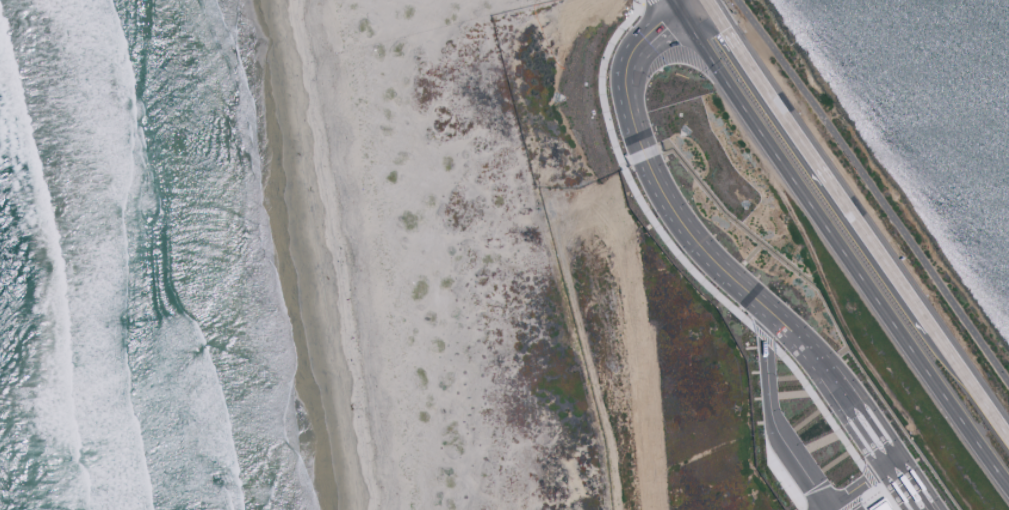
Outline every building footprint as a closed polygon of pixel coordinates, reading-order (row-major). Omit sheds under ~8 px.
[(865,505),(867,509),(885,509),(879,498),(865,505)]
